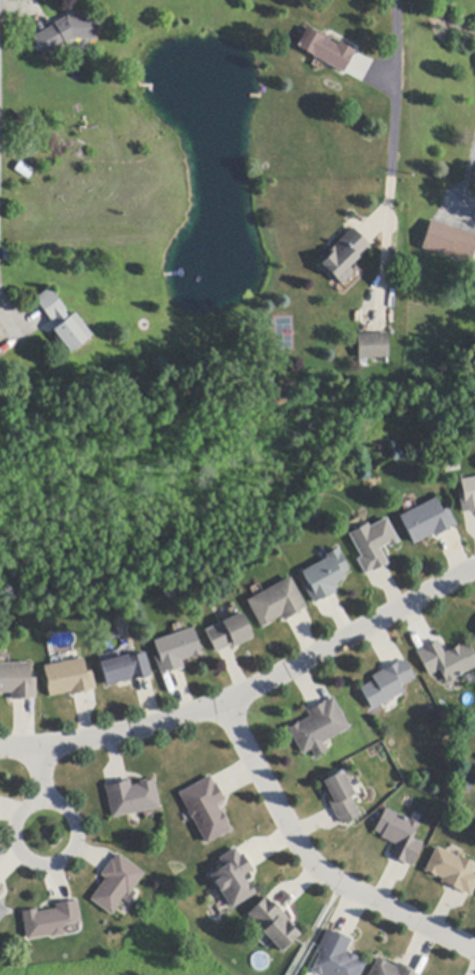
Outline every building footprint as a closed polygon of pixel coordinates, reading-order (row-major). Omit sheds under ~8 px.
[(97,40),(73,40),(67,45),(66,43),(43,56),(33,38),(34,37),(55,25),(54,24),(55,24),(55,23),(67,16),(67,14),(84,14),(84,17),(96,17),(97,40)] [(354,54),(352,56),(343,71),(342,73),(296,47),(307,28),(322,37),(324,34),(330,38),(328,41),(336,45),(337,43),(355,52),(354,54)] [(432,222),(474,237),(474,250),(470,264),(470,265),(448,258),(421,249),(430,221),(432,222)] [(368,245),(369,246),(358,257),(359,258),(348,268),(354,274),(341,285),(320,264),(327,258),(324,256),(350,231),(352,228),(368,245)] [(76,314),(93,336),(72,353),(54,330),(55,330),(60,326),(56,321),(53,323),(52,321),(35,300),(50,288),(68,312),(66,314),(70,318),(76,314)] [(380,358),(359,359),(358,359),(358,335),(360,335),(384,334),(387,334),(388,358),(380,358)] [(460,480),(474,478),(474,512),(469,513),(469,512),(464,512),(462,513),(459,495),(463,494),(460,480)] [(455,527),(453,528),(453,527),(449,529),(451,531),(447,533),(447,532),(438,536),(439,537),(438,538),(435,539),(433,535),(414,545),(400,517),(436,499),(442,512),(448,509),(457,526),(455,527)] [(386,566),(385,566),(384,566),(375,571),(375,572),(372,573),(372,572),(367,575),(365,576),(356,560),(361,557),(348,535),(367,524),(369,528),(386,519),(399,542),(389,548),(388,545),(380,549),(388,564),(386,566)] [(335,594),(333,595),(333,594),(324,599),(324,600),(321,602),(321,601),(316,603),(313,605),(304,589),(309,586),(301,573),(327,559),(325,556),(337,549),(340,554),(340,555),(349,571),(341,575),(344,579),(336,584),(338,588),(334,590),(336,594),(335,594)] [(305,610),(304,611),(303,609),(299,611),(301,613),(298,615),(297,614),(286,620),(287,621),(284,623),(281,617),(271,622),(272,623),(269,624),(268,623),(264,626),(264,627),(261,629),(246,601),(290,578),(307,609),(305,610)] [(229,647),(219,652),(215,654),(204,631),(240,613),(247,627),(249,626),(251,630),(249,631),(253,639),(234,648),(232,645),(229,647)] [(183,669),(181,669),(170,673),(168,674),(167,672),(163,673),(163,674),(162,674),(161,674),(155,657),(158,656),(153,642),(194,627),(203,654),(193,658),(192,657),(181,661),(183,669)] [(468,644),(474,658),(474,668),(457,678),(458,678),(446,685),(439,671),(429,677),(417,653),(418,652),(423,650),(422,649),(424,648),(424,649),(436,642),(438,641),(445,654),(450,651),(450,652),(458,647),(458,646),(459,645),(460,648),(468,644)] [(150,677),(141,680),(141,678),(134,680),(132,681),(131,680),(107,687),(100,663),(127,656),(128,658),(145,653),(151,677),(150,677)] [(94,690),(88,691),(88,692),(74,695),(71,696),(70,693),(49,697),(45,678),(46,678),(44,667),(84,659),(87,673),(92,672),(95,690),(94,690)] [(404,693),(402,694),(381,705),(372,711),(360,688),(374,681),(372,677),(385,670),(398,663),(399,664),(404,661),(405,660),(415,679),(401,687),(404,693)] [(11,694),(0,694),(0,664),(30,664),(31,678),(36,678),(36,699),(35,699),(29,699),(29,700),(14,700),(11,700),(11,694)] [(330,740),(323,744),(326,750),(327,751),(315,758),(311,750),(302,755),(288,728),(290,727),(290,728),(296,725),(295,724),(298,722),(299,724),(310,717),(306,711),(309,710),(310,710),(322,704),(321,702),(325,701),(325,702),(331,699),(333,698),(350,729),(330,740)] [(351,779),(352,782),(349,783),(355,795),(351,797),(353,800),(361,816),(342,825),(342,824),(339,819),(338,820),(332,808),(324,792),(327,790),(322,781),(345,769),(351,779)] [(211,779),(214,784),(215,784),(223,797),(225,801),(217,805),(221,813),(223,812),(228,823),(227,824),(231,831),(206,845),(192,819),(191,819),(187,812),(187,810),(178,794),(210,776),(211,779)] [(456,786),(462,776),(474,784),(468,794),(456,786)] [(160,809),(139,813),(127,815),(112,819),(105,786),(107,786),(108,785),(108,786),(113,785),(113,783),(127,780),(129,780),(131,786),(139,784),(139,781),(147,780),(147,782),(151,781),(151,780),(154,779),(160,809)] [(411,821),(419,825),(420,825),(418,828),(417,828),(412,838),(423,844),(412,868),(410,867),(391,858),(390,857),(396,845),(381,838),(382,835),(375,831),(386,809),(411,821)] [(461,858),(474,865),(474,869),(472,874),(474,876),(474,888),(470,897),(468,896),(463,893),(463,894),(459,893),(460,892),(449,886),(448,886),(448,887),(445,886),(445,885),(441,883),(442,879),(437,877),(436,878),(433,877),(433,875),(428,873),(427,874),(424,872),(437,847),(446,852),(458,859),(459,857),(461,858)] [(236,850),(239,856),(243,854),(245,857),(243,858),(250,868),(251,867),(252,869),(253,871),(244,877),(248,884),(250,883),(252,886),(251,887),(253,891),(255,890),(256,893),(231,910),(210,876),(224,867),(219,859),(235,849),(236,850)] [(102,873),(111,860),(113,861),(116,856),(118,854),(145,874),(129,896),(126,894),(111,915),(90,901),(105,879),(100,875),(102,873)] [(265,898),(271,903),(272,902),(282,913),(294,925),(292,928),(299,935),(292,942),(293,943),(282,954),(246,915),(265,897),(265,898)] [(9,913),(0,922),(0,901),(3,904),(1,905),(9,913)] [(60,904),(72,902),(77,901),(81,923),(62,927),(63,936),(52,938),(52,936),(27,941),(22,913),(37,910),(37,913),(56,909),(55,905),(60,904)] [(365,964),(360,974),(314,974),(312,974),(311,971),(312,968),(319,955),(315,953),(324,935),(327,930),(334,934),(335,932),(350,940),(351,940),(345,953),(346,953),(346,952),(358,958),(356,960),(365,964)] [(414,972),(413,974),(368,974),(376,958),(396,968),(397,964),(401,966),(414,972)]
